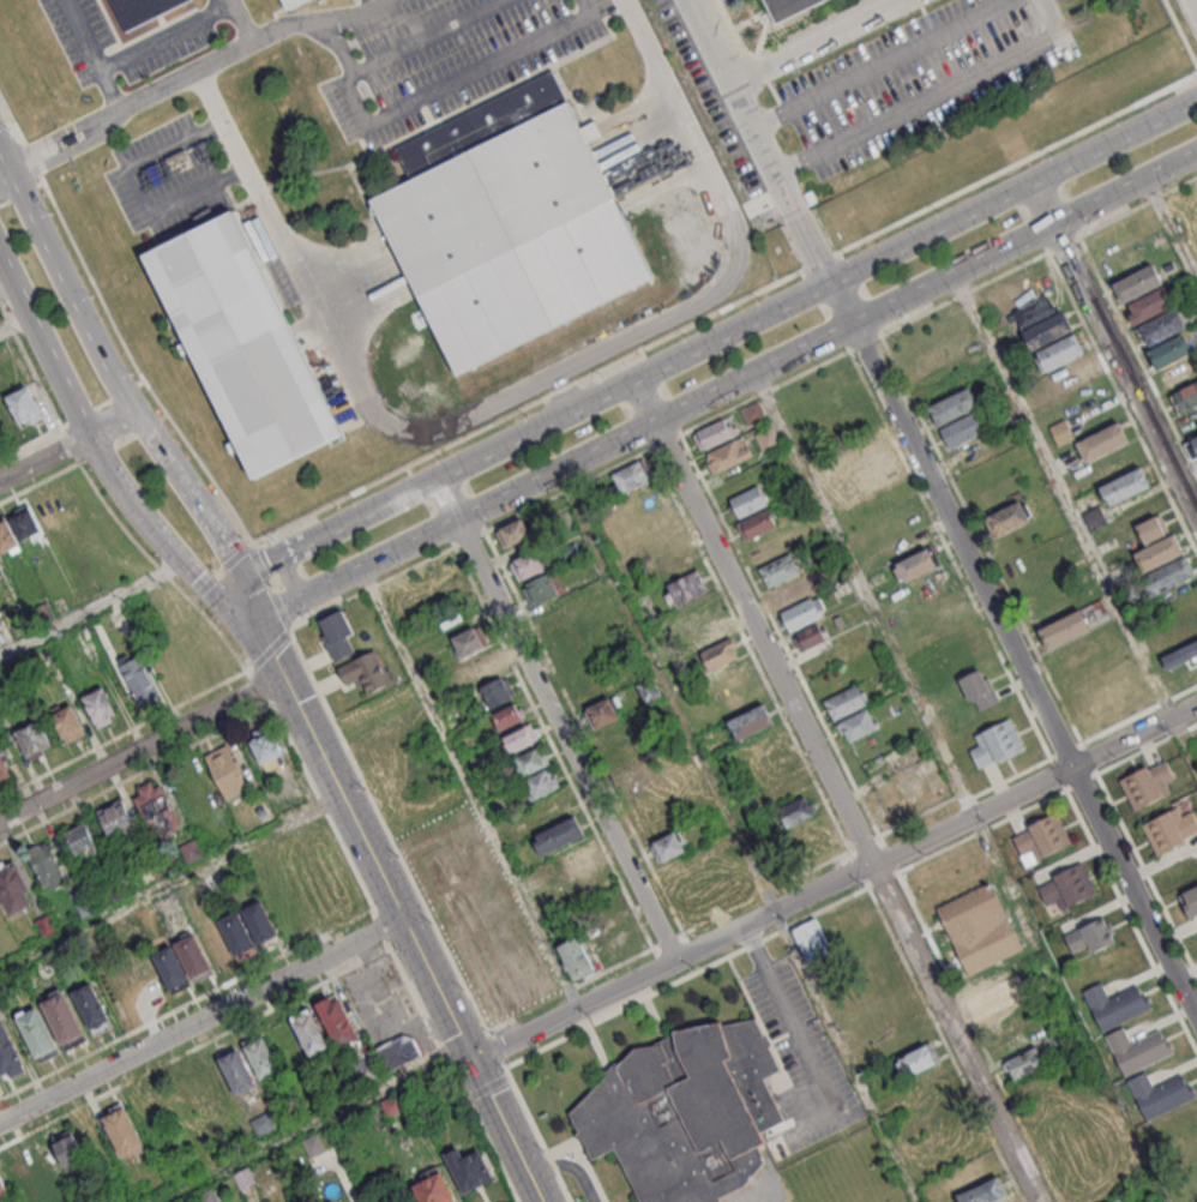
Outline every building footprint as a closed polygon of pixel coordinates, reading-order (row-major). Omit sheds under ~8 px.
[(125,31),(109,0),(187,0),(125,31)] [(319,0),(282,0),(289,14),(319,0)] [(778,28),(835,0),(765,0),(778,28)] [(457,379),(654,282),(551,73),(397,150),(414,184),(371,205),(457,379)] [(257,488),(345,444),(236,220),(146,264),(257,488)] [(1112,283),(1154,263),(1165,283),(1123,303),(1112,283)] [(1132,324),(1129,315),(1132,313),(1129,303),(1162,288),(1171,306),(1132,324)] [(1021,331),(1061,309),(1072,329),(1030,350),(1021,331)] [(1136,330),(1175,309),(1186,329),(1150,347),(1145,338),(1142,341),(1136,330)] [(1031,354),(1075,331),(1085,351),(1041,373),(1031,354)] [(1147,350),(1178,335),(1180,338),(1185,336),(1193,351),(1156,369),(1147,350)] [(1046,374),(1084,355),(1094,374),(1055,393),(1046,374)] [(1192,356),(1196,366),(1196,378),(1169,391),(1160,373),(1192,356)] [(1169,395),(1196,380),(1196,405),(1179,414),(1169,395)] [(5,397),(26,386),(42,416),(30,422),(29,420),(19,425),(5,397)] [(928,407),(968,387),(978,407),(939,427),(928,407)] [(740,408),(758,399),(766,417),(747,426),(740,408)] [(940,429),(978,410),(987,429),(950,447),(940,429)] [(692,433),(722,419),(726,425),(730,422),(733,427),(738,425),(741,432),(700,451),(692,433)] [(1048,426),(1065,419),(1073,439),(1058,446),(1048,426)] [(1077,443),(1120,421),(1130,439),(1087,462),(1077,443)] [(754,432),(772,425),(781,441),(763,450),(754,432)] [(962,469),(997,453),(988,433),(953,450),(962,469)] [(711,474),(706,463),(710,461),(706,452),(744,434),(752,455),(711,474)] [(1185,441),(1193,458),(1196,456),(1196,436),(1185,441)] [(613,473),(642,458),(648,469),(645,470),(649,479),(622,492),(613,473)] [(1099,487),(1142,465),(1151,486),(1108,506),(1099,487)] [(729,499),(758,485),(768,505),(739,518),(729,499)] [(985,519),(1019,500),(1022,504),(1025,501),(1031,513),(1027,516),(1029,519),(994,537),(985,519)] [(7,517),(14,513),(12,511),(23,505),(24,507),(28,506),(41,530),(37,531),(40,535),(35,537),(32,534),(20,541),(7,517)] [(735,522),(770,505),(780,524),(745,541),(735,522)] [(1081,513),(1097,505),(1107,523),(1090,531),(1081,513)] [(1135,525),(1160,512),(1169,531),(1144,545),(1135,525)] [(2,552),(0,547),(0,519),(1,518),(4,519),(7,518),(19,543),(17,545),(18,548),(12,552),(10,548),(2,552)] [(495,531),(524,518),(533,537),(505,551),(495,531)] [(1133,553),(1174,534),(1184,553),(1142,572),(1133,553)] [(894,563),(932,542),(943,564),(906,583),(903,578),(900,581),(894,569),(896,567),(894,563)] [(510,564),(515,563),(512,558),(537,546),(548,569),(518,583),(510,564)] [(758,567),(789,552),(800,572),(769,589),(758,567)] [(1143,576),(1187,554),(1196,575),(1153,596),(1143,576)] [(666,584),(698,569),(709,589),(675,606),(666,584)] [(522,589),(527,587),(525,584),(549,571),(551,575),(555,572),(565,590),(539,605),(537,601),(530,605),(522,589)] [(770,590),(801,575),(810,593),(778,608),(770,590)] [(778,611),(811,596),(812,600),(818,597),(824,611),(818,613),(822,618),(788,633),(778,611)] [(31,608),(48,601),(56,617),(40,625),(31,608)] [(319,619),(342,608),(354,631),(347,635),(354,651),(333,661),(325,643),(330,641),(319,619)] [(1037,630),(1081,608),(1090,627),(1048,650),(1037,630)] [(690,627),(718,614),(729,636),(699,650),(690,627)] [(10,638),(0,643),(0,623),(1,623),(10,638)] [(795,636),(820,623),(824,629),(829,626),(832,635),(804,650),(795,636)] [(452,637),(475,625),(486,647),(463,659),(452,637)] [(702,653),(730,637),(739,654),(711,669),(702,653)] [(1163,657),(1196,640),(1196,657),(1169,671),(1163,657)] [(337,667),(375,648),(392,681),(369,692),(361,678),(347,685),(337,667)] [(115,660),(138,649),(160,695),(138,705),(115,660)] [(958,679),(979,667),(985,678),(988,675),(1001,701),(981,710),(974,698),(969,701),(958,679)] [(476,686),(499,674),(503,679),(507,677),(516,692),(510,695),(512,698),(488,710),(476,686)] [(636,685),(646,704),(663,696),(653,677),(636,685)] [(823,699),(856,681),(860,690),(864,687),(870,697),(865,698),(867,703),(834,721),(823,699)] [(82,698),(104,686),(118,715),(95,727),(82,698)] [(587,707),(609,696),(619,716),(596,728),(587,707)] [(727,719),(764,701),(775,723),(738,741),(727,719)] [(526,720),(519,703),(493,713),(499,730),(526,720)] [(72,705),(85,732),(65,741),(53,715),(72,705)] [(835,726),(866,708),(873,720),(876,719),(879,726),(850,741),(846,733),(841,735),(835,726)] [(970,749),(979,745),(973,734),(1009,715),(1027,749),(998,763),(994,757),(980,765),(970,749)] [(16,732),(42,719),(53,743),(26,756),(16,732)] [(597,732),(620,720),(630,739),(607,750),(597,732)] [(504,735),(531,723),(539,740),(511,752),(504,735)] [(260,764),(248,740),(273,728),(285,752),(260,764)] [(204,756),(230,743),(252,788),(225,800),(204,756)] [(521,779),(549,763),(545,755),(541,757),(536,749),(517,758),(519,764),(513,767),(521,779)] [(12,774),(0,779),(0,750),(12,774)] [(1117,779),(1132,811),(1171,792),(1166,783),(1175,779),(1166,759),(1149,768),(1148,764),(1117,779)] [(525,779),(548,768),(552,775),(555,773),(560,785),(531,799),(528,792),(530,791),(525,779)] [(133,797),(161,783),(181,827),(155,840),(133,797)] [(771,811),(805,794),(808,801),(812,800),(818,811),(787,825),(784,822),(777,824),(771,811)] [(100,812),(122,801),(136,827),(112,839),(100,812)] [(1191,809),(1196,819),(1196,830),(1186,836),(1189,840),(1159,855),(1142,825),(1177,806),(1181,815),(1191,809)] [(1013,837),(1030,829),(1027,825),(1055,811),(1071,841),(1039,858),(1033,847),(1022,853),(1013,837)] [(533,836),(575,815),(584,834),(543,855),(533,836)] [(64,831),(84,821),(97,847),(77,858),(64,831)] [(652,842),(676,830),(686,851),(662,861),(652,842)] [(176,847),(192,839),(201,857),(185,864),(176,847)] [(25,852),(48,841),(66,878),(43,889),(25,852)] [(1035,884),(1051,878),(1048,873),(1083,858),(1099,893),(1064,909),(1059,901),(1046,907),(1035,884)] [(8,912),(0,895),(0,868),(12,863),(31,901),(8,912)] [(936,907),(988,881),(1001,908),(949,934),(936,907)] [(1179,895),(1196,886),(1196,914),(1190,918),(1179,895)] [(261,900),(278,933),(258,944),(241,909),(261,900)] [(237,910),(255,945),(235,955),(218,920),(237,910)] [(1066,934),(1102,915),(1107,922),(1109,921),(1115,932),(1113,933),(1115,939),(1094,951),(1089,942),(1073,950),(1066,934)] [(790,928),(814,916),(834,956),(810,968),(790,928)] [(194,933),(212,968),(192,979),(174,943),(194,933)] [(555,948),(578,934),(597,969),(573,982),(555,948)] [(152,952),(173,943),(191,980),(172,990),(152,952)] [(168,994),(147,955),(126,966),(147,1005),(168,994)] [(127,982),(122,970),(107,977),(113,989),(127,982)] [(72,992),(91,982),(112,1023),(92,1034),(72,992)] [(1084,991),(1099,985),(1106,998),(1137,984),(1143,996),(1150,992),(1156,1006),(1102,1030),(1084,991)] [(64,992),(85,1036),(65,1047),(42,1003),(64,992)] [(360,1038),(336,993),(315,1004),(339,1049),(360,1038)] [(17,1017),(38,1006),(60,1048),(37,1059),(17,1017)] [(290,1016),(309,1059),(330,1049),(311,1007),(290,1016)] [(2,1078),(0,1074),(0,1019),(4,1017),(28,1065),(2,1078)] [(722,1200),(751,1188),(766,1162),(760,1150),(770,1144),(765,1134),(788,1122),(766,1081),(784,1072),(757,1020),(682,1034),(660,1046),(637,1050),(572,1114),(594,1160),(615,1149),(641,1201),(723,1201),(722,1200)] [(1106,1035),(1123,1027),(1130,1041),(1157,1028),(1165,1041),(1171,1038),(1178,1051),(1125,1077),(1106,1035)] [(1066,1028),(1075,1044),(1058,1052),(1049,1036),(1066,1028)] [(261,1081),(281,1071),(262,1033),(242,1043),(261,1081)] [(421,1056),(411,1033),(373,1050),(383,1073),(421,1056)] [(894,1063),(898,1060),(897,1057),(933,1038),(944,1059),(903,1081),(894,1063)] [(257,1087),(238,1045),(193,1066),(207,1097),(231,1086),(236,1097),(257,1087)] [(1005,1062),(1015,1081),(1045,1066),(1036,1047),(1005,1062)] [(1127,1081),(1143,1072),(1151,1089),(1180,1075),(1186,1084),(1191,1082),(1196,1094),(1147,1119),(1127,1081)] [(382,1102),(389,1116),(400,1110),(393,1097),(382,1102)] [(124,1106),(145,1148),(124,1159),(102,1117),(124,1106)] [(30,1154),(72,1132),(84,1156),(42,1178),(30,1154)] [(309,1158),(325,1152),(320,1135),(303,1140),(309,1158)] [(468,1155),(463,1146),(445,1154),(462,1193),(493,1180),(480,1150),(468,1155)] [(4,1168),(26,1156),(37,1177),(13,1189),(4,1168)] [(233,1173),(249,1165),(259,1183),(241,1191),(233,1173)] [(441,1170),(457,1201),(418,1201),(409,1185),(441,1170)] [(11,1194),(0,1199),(0,1172),(11,1194)] [(1007,1195),(992,1201),(961,1201),(957,1195),(998,1174),(1007,1195)] [(211,1188),(218,1201),(196,1201),(193,1196),(211,1188)]
